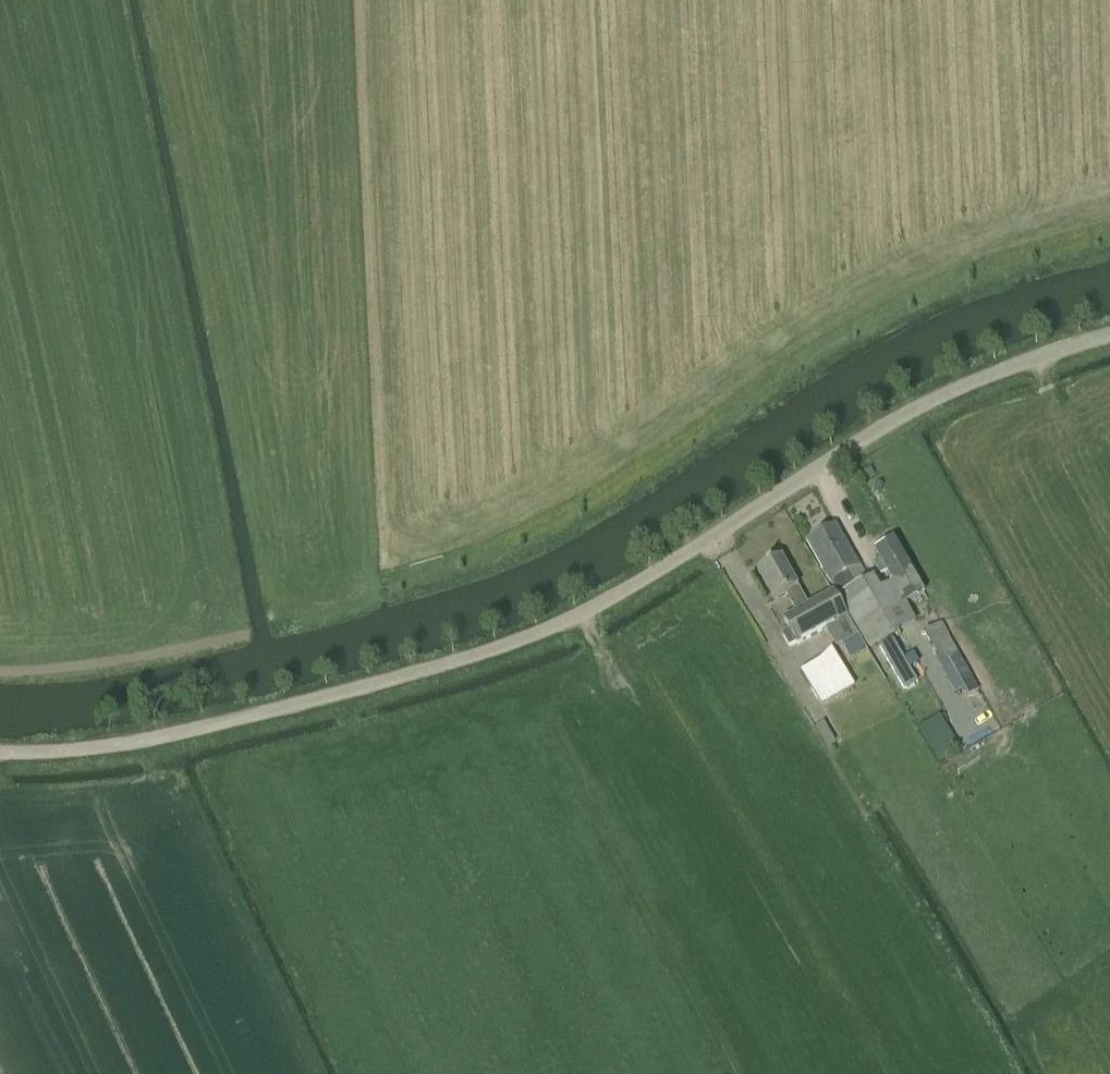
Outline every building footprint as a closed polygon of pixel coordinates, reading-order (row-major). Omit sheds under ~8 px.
[(891,585),(881,591),(874,579),(857,588),(849,574),(859,568),(836,527),(807,544),(830,584),(832,583),(840,597),(838,598),(867,652),(872,649),(876,656),(900,643),(896,636),(917,624),(907,605),(924,595),(894,544),(877,553),(881,561),(874,564),(877,568),(880,575),(888,571),(895,585),(892,587),(891,585)] [(797,646),(826,631),(836,648),(858,636),(849,618),(847,619),(834,595),(810,609),(798,589),(782,559),(757,573),(773,603),(786,596),(797,616),(784,623),(788,629),(781,633),(788,648),(796,644),(797,646)] [(985,700),(980,691),(942,625),(924,635),(940,662),(946,659),(968,696),(961,700),(966,710),(985,700)] [(812,691),(821,707),(854,689),(845,674),(847,673),(831,650),(820,662),(800,673),(812,691)] [(962,751),(940,716),(917,729),(917,730),(939,766),(958,754),(962,751)] [(835,741),(824,722),(815,727),(826,746),(835,741)]
